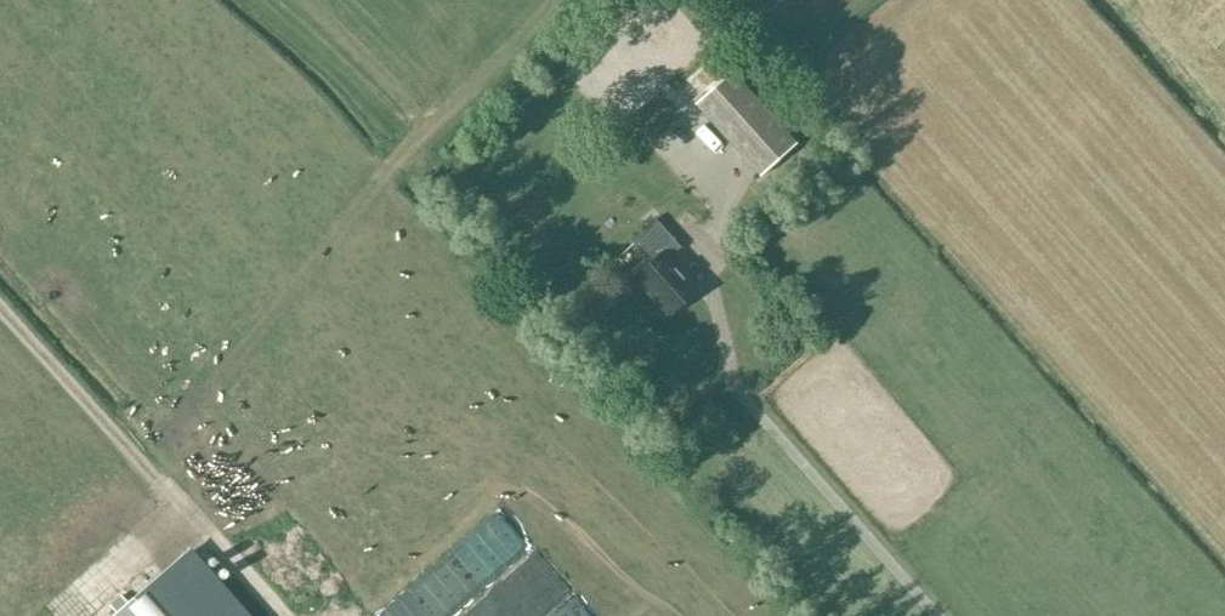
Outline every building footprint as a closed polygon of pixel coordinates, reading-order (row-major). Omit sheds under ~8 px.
[(797,144),(731,71),(693,105),(759,178),(797,144)] [(655,219),(630,241),(651,263),(634,278),(669,317),(697,292),(668,260),(681,248),(655,219)] [(489,540),(517,554),(534,521),(506,507),(489,540)] [(184,553),(112,615),(239,615),(184,553)] [(579,589),(552,615),(605,615),(579,589)]
